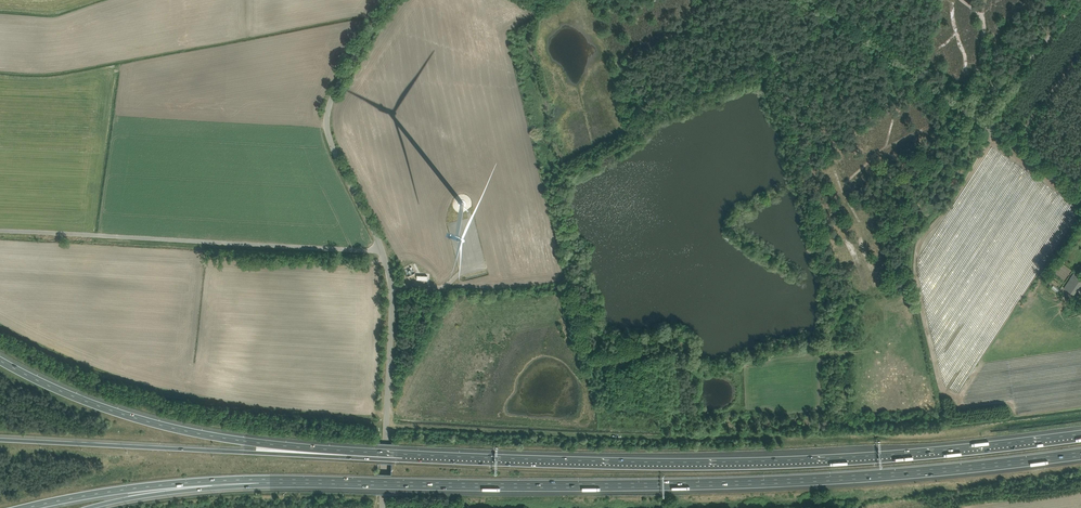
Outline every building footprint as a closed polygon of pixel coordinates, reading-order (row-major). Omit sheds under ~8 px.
[(1064,287),(1075,295),(1080,286),(1080,277),(1074,272),(1064,287)]
